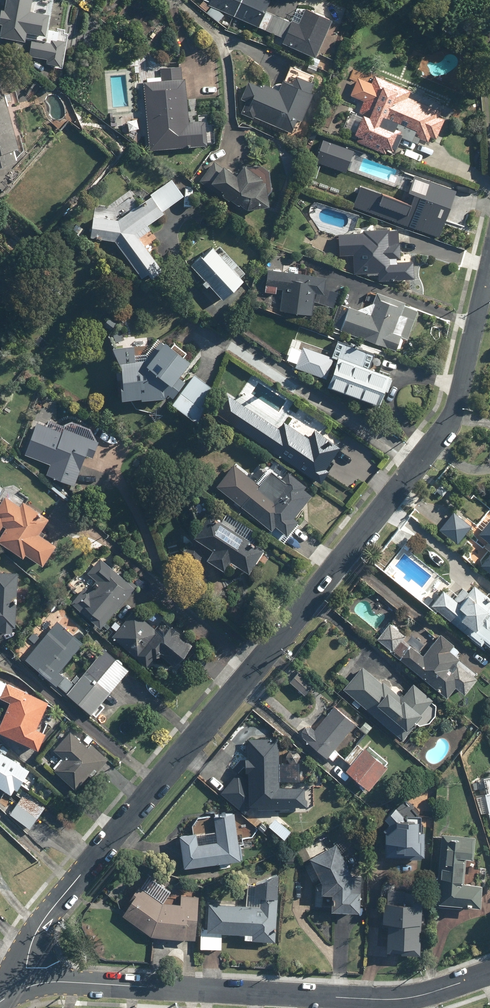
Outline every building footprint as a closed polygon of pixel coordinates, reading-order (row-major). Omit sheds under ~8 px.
[(30,11),(31,0),(7,0),(6,11),(1,10),(0,19),(0,27),(4,27),(3,37),(27,39),(27,33),(48,35),(50,13),(30,11)] [(272,0),(202,0),(215,16),(231,22),(233,18),(283,38),(281,42),(318,56),(332,19),(296,4),(290,20),(267,11),(272,0)] [(47,56),(47,66),(62,67),(63,40),(32,39),(32,56),(47,56)] [(281,88),(253,76),(239,111),(296,134),(319,75),(290,64),(281,88)] [(183,65),(160,68),(161,80),(142,82),(149,151),(209,145),(207,120),(189,122),(183,65)] [(360,137),(357,144),(387,153),(389,150),(396,152),(401,136),(421,143),(422,139),(429,141),(430,137),(437,139),(443,119),(440,118),(442,110),(408,99),(412,88),(355,69),(347,94),(362,99),(358,112),(362,113),(355,135),(360,137)] [(19,106),(15,82),(3,83),(3,81),(0,81),(0,164),(18,161),(17,155),(21,154),(9,107),(19,106)] [(212,158),(199,181),(250,210),(271,207),(265,176),(244,162),(237,174),(212,158)] [(456,189),(413,175),(408,190),(384,182),(381,191),(361,185),(353,207),(440,237),(456,189)] [(152,277),(164,268),(150,251),(163,242),(149,225),(184,196),(172,179),(138,205),(129,192),(94,211),(90,239),(116,242),(142,279),(149,273),(152,277)] [(364,235),(339,236),(340,257),(355,256),(356,274),(378,273),(378,280),(414,278),(413,261),(400,262),(399,230),(363,232),(364,235)] [(211,246),(190,266),(203,279),(202,281),(207,287),(209,285),(224,300),(245,280),(240,276),(245,272),(220,246),(215,250),(211,246)] [(313,316),(314,308),(335,310),(338,292),(324,290),(326,277),(266,270),(264,292),(276,294),(277,290),(282,290),(280,312),(313,316)] [(361,310),(341,302),(331,327),(398,351),(403,339),(407,340),(419,308),(368,290),(361,310)] [(118,320),(109,315),(102,327),(111,332),(118,320)] [(115,378),(123,378),(124,398),(165,397),(169,392),(173,396),(186,378),(181,374),(191,360),(160,339),(147,359),(146,353),(135,354),(134,346),(114,346),(115,378)] [(371,367),(375,355),(346,344),(330,385),(380,404),(392,375),(371,367)] [(335,357),(302,345),(295,364),(328,376),(335,357)] [(217,391),(196,375),(173,404),(194,420),(217,391)] [(288,424),(283,424),(279,429),(227,395),(215,413),(323,483),(331,470),(328,468),(342,446),(315,428),(309,438),(288,424)] [(48,425),(36,421),(27,448),(30,457),(50,465),(47,477),(75,486),(86,457),(91,459),(99,435),(50,419),(48,425)] [(306,489),(307,486),(288,472),(283,478),(262,463),(253,476),(229,459),(211,484),(274,530),(277,526),(290,535),(301,520),(297,518),(314,495),(306,489)] [(3,486),(0,490),(0,543),(24,558),(25,555),(43,566),(57,544),(39,533),(49,517),(24,501),(28,495),(12,485),(3,486)] [(472,526),(453,511),(440,529),(459,544),(472,526)] [(205,557),(224,569),(230,560),(249,572),(263,551),(207,514),(193,536),(211,548),(205,557)] [(480,535),(489,544),(489,523),(480,535)] [(480,565),(489,573),(489,553),(480,565)] [(133,585),(96,556),(62,598),(100,627),(133,585)] [(14,633),(18,573),(0,572),(0,633),(14,633)] [(444,588),(430,605),(489,651),(489,596),(475,585),(469,593),(462,587),(457,593),(452,590),(459,581),(448,573),(439,584),(444,588)] [(143,617),(133,610),(112,637),(148,665),(156,656),(159,659),(161,656),(176,668),(193,648),(174,633),(177,630),(150,608),(143,617)] [(59,671),(83,642),(56,620),(23,660),(55,686),(64,675),(59,671)] [(456,687),(465,694),(478,677),(476,675),(479,671),(457,655),(462,649),(440,633),(427,651),(420,646),(424,640),(415,633),(412,638),(388,620),(374,639),(450,696),(456,687)] [(104,648),(80,676),(77,674),(73,679),(76,681),(67,692),(96,716),(105,706),(102,703),(130,669),(104,648)] [(403,740),(412,729),(410,727),(414,722),(415,722),(416,723),(417,723),(418,724),(419,724),(420,724),(421,725),(423,725),(424,725),(425,724),(426,724),(427,724),(428,723),(429,723),(430,722),(431,721),(432,721),(433,720),(433,719),(434,718),(434,717),(435,716),(435,714),(435,713),(435,712),(435,711),(435,710),(435,709),(435,708),(434,706),(434,705),(433,704),(432,703),(431,702),(433,699),(413,681),(401,695),(383,680),(382,682),(363,666),(344,688),(403,740)] [(0,724),(0,733),(40,750),(47,733),(37,729),(49,702),(0,682),(0,706),(6,709),(0,724)] [(356,724),(334,706),(306,740),(328,758),(356,724)] [(109,759),(91,742),(94,739),(87,733),(83,738),(81,740),(71,731),(54,750),(55,752),(46,762),(79,792),(109,759)] [(257,810),(290,810),(290,807),(299,807),(307,807),(307,787),(279,787),(279,741),(248,741),(247,778),(238,771),(220,794),(244,813),(247,810),(250,805),(258,806),(257,810)] [(388,765),(381,760),(384,757),(367,744),(364,747),(363,748),(358,744),(346,760),(351,764),(346,770),(371,788),(388,765)] [(21,785),(47,802),(56,788),(30,771),(31,770),(0,750),(0,787),(11,794),(15,788),(18,790),(21,785)] [(24,793),(18,803),(14,800),(8,809),(12,811),(11,813),(32,827),(45,807),(24,793)] [(397,807),(384,819),(390,824),(386,827),(385,856),(422,858),(423,839),(420,839),(419,825),(422,825),(422,816),(407,814),(406,819),(397,807)] [(197,818),(192,825),(193,830),(179,833),(184,868),(219,862),(220,868),(230,866),(229,860),(243,858),(235,812),(197,818)] [(464,886),(464,884),(465,859),(474,859),(475,837),(442,835),(440,867),(438,867),(437,885),(439,885),(437,904),(484,907),(485,885),(472,884),(472,887),(464,886)] [(333,845),(311,859),(324,880),(324,893),(334,893),(333,910),(360,911),(362,875),(353,875),(333,845)] [(208,902),(206,927),(201,927),(200,948),(222,950),(223,933),(244,934),(244,940),(275,942),(279,875),(247,886),(246,904),(208,902)] [(181,895),(180,908),(163,902),(138,887),(121,917),(155,937),(195,940),(199,896),(181,895)] [(424,891),(386,888),(381,951),(420,954),(424,891)]
